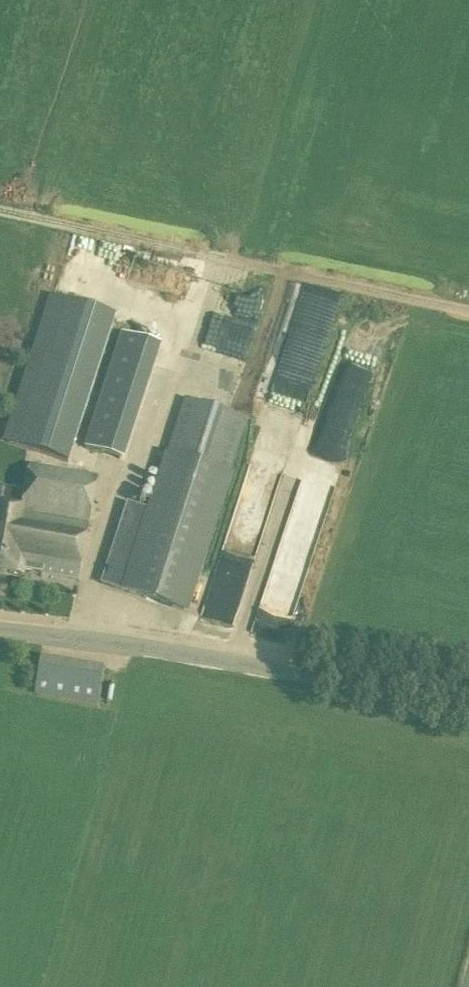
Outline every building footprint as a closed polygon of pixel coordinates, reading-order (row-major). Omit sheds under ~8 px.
[(68,463),(115,317),(50,296),(3,442),(68,463)] [(184,612),(246,420),(186,400),(168,455),(165,454),(147,510),(127,503),(101,584),(121,590),(120,591),(184,612)] [(286,498),(269,547),(301,558),(340,447),(339,447),(346,427),(325,419),(324,422),(298,413),(270,492),(286,498)] [(97,478),(28,466),(20,508),(0,504),(0,572),(23,577),(24,570),(40,573),(40,574),(78,581),(97,478)] [(229,498),(206,595),(236,602),(258,504),(229,498)] [(256,621),(273,625),(279,593),(262,590),(256,621)] [(50,696),(56,660),(40,657),(34,693),(50,696)] [(103,668),(88,665),(82,701),(98,703),(103,668)]
